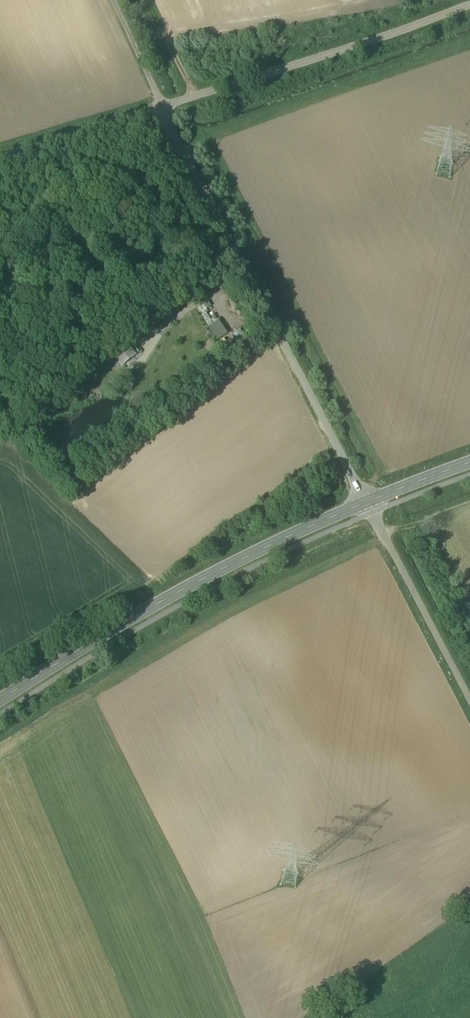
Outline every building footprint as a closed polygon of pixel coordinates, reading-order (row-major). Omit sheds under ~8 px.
[(208,312),(204,315),(220,341),(241,329),(220,296),(204,306),(208,312)]
